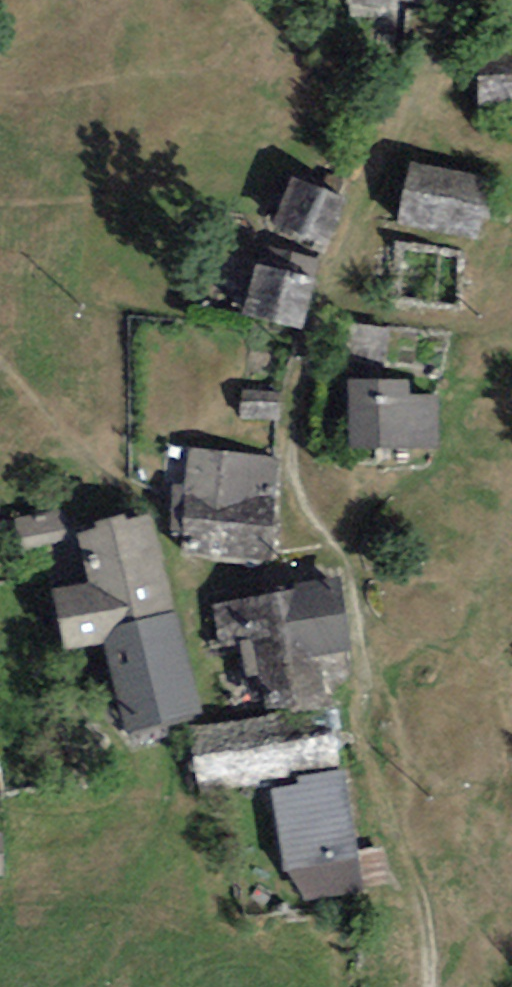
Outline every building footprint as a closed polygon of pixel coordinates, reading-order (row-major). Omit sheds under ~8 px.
[(424,0),(348,0),(346,18),(395,22),(397,1),(424,3),(424,0)] [(475,63),(477,116),(511,115),(511,62),(475,63)] [(493,178),(409,161),(397,225),(481,241),(493,178)] [(346,201),(292,177),(272,222),(326,246),(346,201)] [(316,259),(267,246),(262,264),(255,262),(241,314),(301,331),(315,280),(311,279),(316,259)] [(408,381),(347,382),(348,449),(440,447),(439,394),(408,395),(408,381)] [(184,530),(182,557),(268,565),(277,455),(188,448),(185,485),(174,484),(170,529),(184,530)] [(100,627),(175,610),(153,514),(127,520),(125,514),(95,521),(97,529),(78,534),(89,581),(52,589),(67,654),(104,645),(100,627)] [(351,650),(339,576),(296,583),(297,590),(213,604),(220,647),(242,644),(248,677),(261,675),(266,709),(326,699),(319,655),(351,650)] [(201,716),(175,610),(100,627),(104,645),(126,734),(201,716)] [(333,707),(188,727),(197,791),(289,779),(288,770),(341,763),(333,707)] [(345,770),(295,776),(299,787),(270,790),(281,871),(288,870),(305,901),(362,893),(345,770)]
